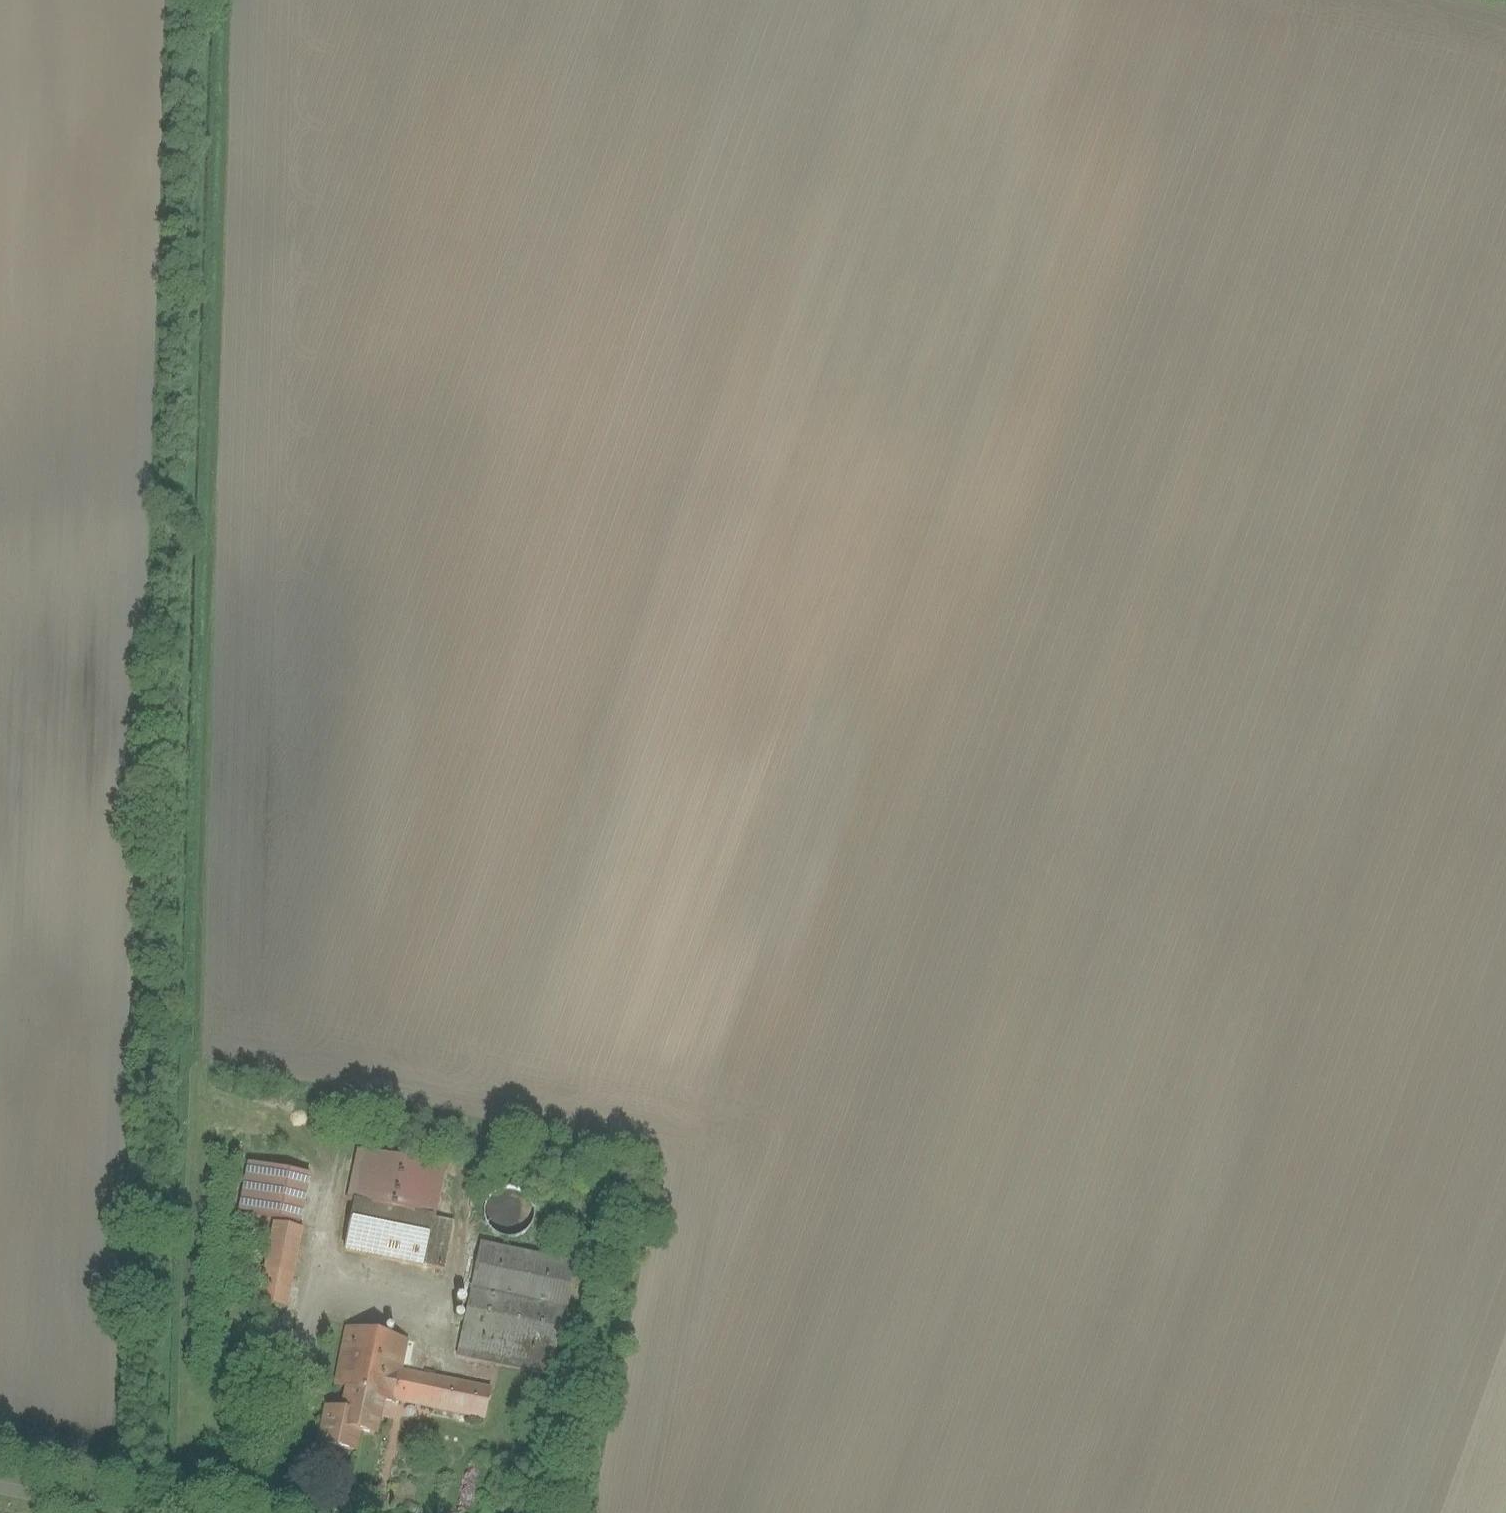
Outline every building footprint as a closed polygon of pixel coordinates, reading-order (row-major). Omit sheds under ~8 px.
[(340,1250),(446,1270),(455,1221),(434,1217),(444,1166),(359,1150),(340,1250)] [(241,1208),(301,1220),(309,1175),(249,1163),(241,1208)] [(490,1225),(496,1231),(504,1234),(512,1235),(520,1234),(527,1230),(532,1223),(536,1215),(536,1207),(534,1199),(529,1192),(521,1187),(513,1185),(505,1185),(497,1189),(491,1194),(487,1202),(485,1210),(487,1218),(490,1225)] [(289,1305),(304,1229),(271,1223),(256,1299),(289,1305)] [(575,1264),(479,1244),(458,1350),(554,1370),(575,1264)] [(385,1402),(397,1405),(404,1370),(411,1338),(344,1324),(331,1386),(344,1388),(339,1412),(326,1409),(319,1442),(357,1450),(361,1431),(379,1435),(385,1402)] [(404,1370),(397,1405),(486,1421),(493,1386),(404,1370)]
